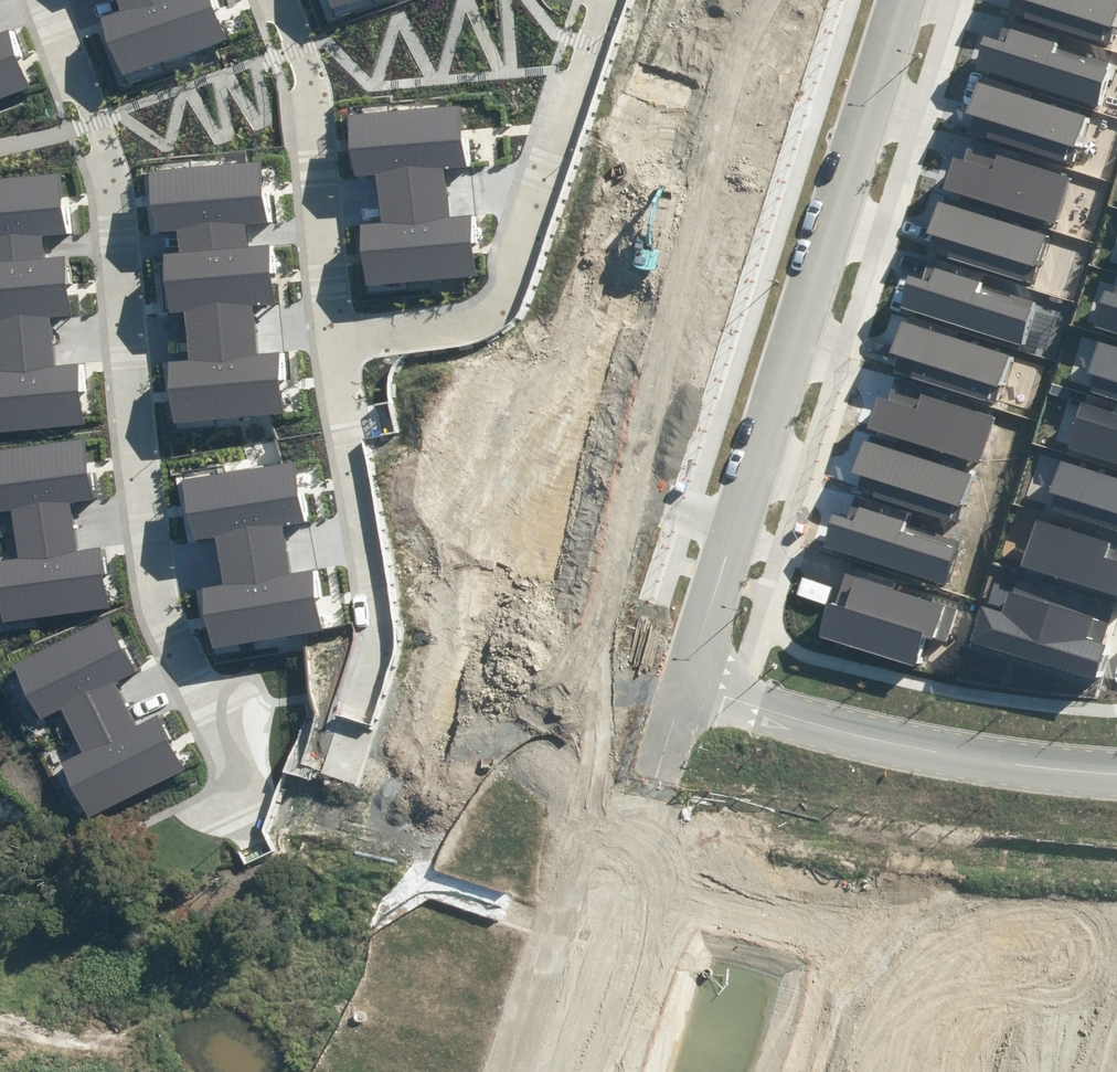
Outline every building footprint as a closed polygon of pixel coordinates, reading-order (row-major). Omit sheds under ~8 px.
[(116,14),(97,21),(118,79),(171,60),(149,0),(111,0),(116,14)] [(171,60),(228,39),(214,0),(149,0),(171,60)] [(329,9),(353,0),(326,0),(329,9)] [(1112,47),(1116,33),(1116,0),(1011,0),(1007,13),(1112,47)] [(984,35),(974,69),(1099,108),(1113,62),(1057,45),(1060,35),(1004,18),(997,39),(984,35)] [(41,88),(19,29),(0,36),(0,103),(41,88)] [(971,131),(1076,164),(1092,116),(977,79),(967,111),(976,114),(971,131)] [(437,108),(401,113),(409,193),(448,189),(446,173),(465,171),(459,106),(437,108)] [(401,113),(373,116),(354,117),(359,172),(371,171),(373,197),(409,193),(401,113)] [(954,156),(944,187),(1054,222),(1069,177),(1019,161),(1022,151),(971,135),(963,159),(954,156)] [(209,247),(245,243),(244,224),(260,222),(254,157),(201,162),(209,247)] [(181,250),(209,247),(201,162),(148,167),(153,222),(178,220),(181,250)] [(16,263),(52,260),(51,240),(67,239),(60,174),(0,180),(0,265),(16,263)] [(448,189),(409,193),(417,278),(478,273),(472,210),(450,212),(448,189)] [(409,193),(373,197),(376,220),(355,222),(361,284),(417,278),(409,193)] [(930,253),(1036,287),(1052,238),(937,202),(926,234),(936,237),(930,253)] [(245,243),(209,247),(217,328),(256,324),(254,307),(273,306),(267,241),(245,243)] [(209,247),(181,250),(162,252),(167,306),(179,305),(181,331),(217,328),(209,247)] [(908,275),(898,309),(1023,347),(1037,302),(981,285),(984,275),(928,257),(921,279),(908,275)] [(24,344),(62,340),(61,324),(80,322),(73,258),(52,260),(16,263),(0,265),(0,346),(24,344)] [(1116,332),(1116,295),(1105,291),(1094,325),(1116,332)] [(893,373),(999,406),(1014,357),(899,321),(889,353),(898,356),(893,373)] [(256,324),(217,328),(225,413),(286,407),(280,345),(258,347),(256,324)] [(217,328),(181,331),(184,354),(163,356),(169,418),(225,413),(217,328)] [(93,423),(87,361),(65,363),(62,340),(24,344),(0,346),(0,432),(93,423)] [(1098,341),(1088,373),(1095,375),(1089,393),(1116,401),(1116,347),(1098,341)] [(878,397),(868,428),(979,463),(994,418),(944,402),(947,392),(895,375),(887,400),(878,397)] [(1116,464),(1116,414),(1080,402),(1066,448),(1116,464)] [(856,491),(962,525),(977,476),(862,439),(852,471),(861,474),(856,491)] [(39,530),(78,525),(76,509),(95,507),(88,442),(67,445),(31,449),(2,452),(0,452),(0,508),(1,508),(4,533),(39,530)] [(1059,459),(1049,491),(1056,493),(1051,511),(1116,531),(1116,477),(1059,459)] [(270,464),(235,471),(249,550),(288,543),(285,527),(303,524),(292,460),(270,464)] [(235,471),(207,476),(188,480),(198,533),(209,531),(214,557),(249,550),(235,471)] [(832,515),(821,548),(946,587),(961,542),(904,524),(908,514),(852,497),(845,519),(832,515)] [(1116,600),(1116,564),(1108,561),(1113,547),(1035,521),(1020,568),(1116,600)] [(110,608),(103,546),(81,548),(78,525),(39,530),(4,533),(7,557),(0,557),(0,620),(110,608)] [(288,543),(249,550),(265,635),(325,624),(314,562),(292,566),(288,543)] [(249,550),(214,557),(218,580),(198,583),(209,645),(265,635),(249,550)] [(930,639),(948,644),(959,609),(894,590),(897,582),(847,567),(837,603),(827,600),(816,637),(921,668),(930,639)] [(970,641),(1092,680),(1103,646),(1085,640),(1092,618),(1007,591),(1001,611),(981,605),(970,641)] [(64,731),(95,714),(129,695),(122,681),(138,672),(108,615),(89,625),(57,642),(32,656),(15,665),(41,713),(51,708),(64,731)] [(86,816),(190,761),(160,706),(141,716),(129,695),(95,714),(64,731),(75,751),(57,761),(86,816)]
